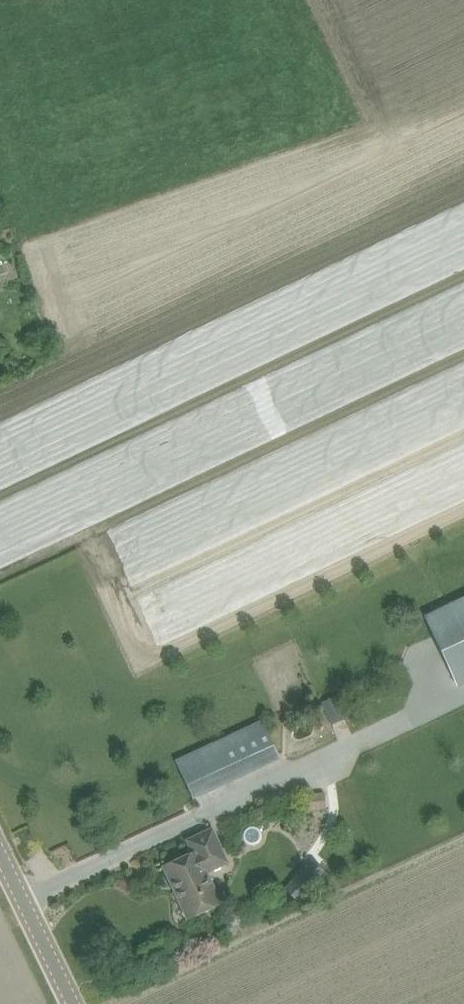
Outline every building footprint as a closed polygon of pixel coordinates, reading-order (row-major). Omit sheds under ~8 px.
[(423,610),(454,679),(463,675),(463,591),(423,610)] [(337,696),(321,703),(331,726),(347,719),(337,696)] [(193,798),(211,790),(278,758),(261,722),(176,762),(193,798)] [(319,809),(318,793),(307,794),(309,811),(313,810),(319,809)] [(188,918),(220,904),(206,872),(227,862),(212,830),(188,841),(194,853),(164,866),(188,918)] [(300,902),(308,893),(294,880),(285,889),(300,902)]
